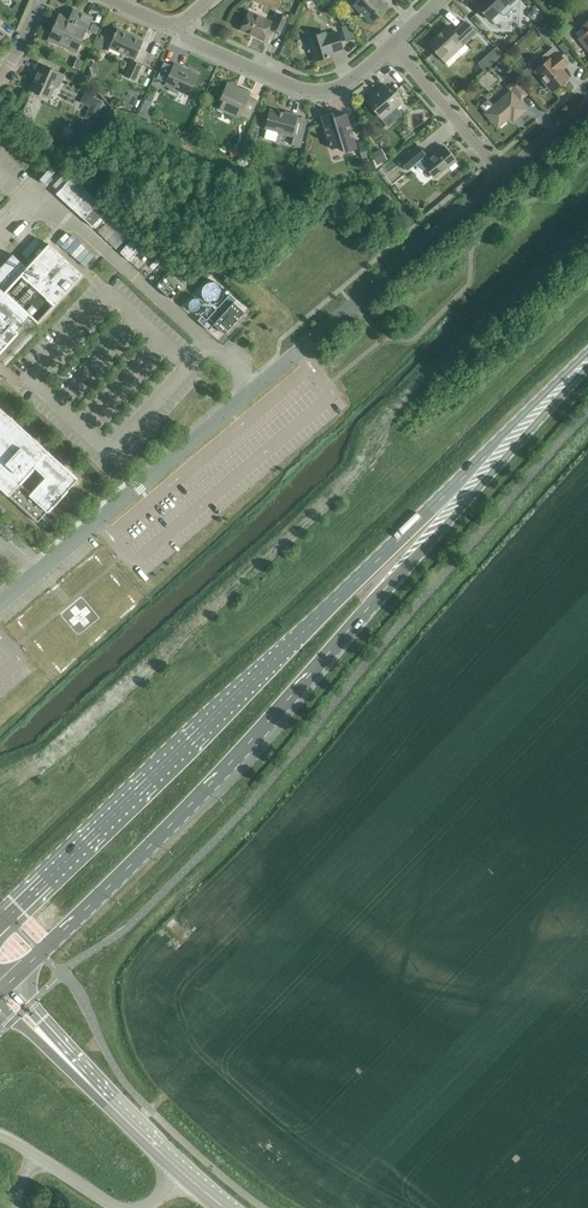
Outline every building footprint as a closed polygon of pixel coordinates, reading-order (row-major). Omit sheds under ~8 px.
[(321,5),(320,0),(310,0),(309,0),(311,8),(321,5)] [(388,9),(382,3),(384,0),(359,0),(354,4),(361,12),(361,16),(365,17),(372,24),(377,19),(376,18),(382,13),(383,14),(388,9)] [(475,4),(491,20),(509,3),(510,5),(515,0),(479,0),(475,4)] [(86,31),(92,18),(74,10),(68,23),(59,18),(49,40),(75,52),(85,30),(86,31)] [(240,30),(263,40),(268,29),(279,35),(287,18),(279,14),(275,23),(249,11),(240,30)] [(581,26),(586,32),(578,38),(587,51),(587,21),(581,26)] [(448,25),(428,44),(442,59),(448,66),(460,56),(456,52),(476,33),(466,22),(454,32),(448,25)] [(546,35),(554,29),(550,23),(541,30),(546,35)] [(100,39),(110,43),(109,47),(135,59),(143,41),(117,29),(114,36),(103,31),(100,39)] [(313,54),(315,61),(332,55),(331,52),(343,48),(338,32),(326,36),(325,32),(308,38),(310,46),(308,52),(313,54)] [(281,50),(285,38),(279,36),(275,48),(281,50)] [(569,49),(564,42),(559,46),(565,53),(569,49)] [(486,69),(506,52),(499,45),(480,62),(486,69)] [(557,66),(564,60),(557,53),(553,48),(542,57),(546,62),(536,70),(553,91),(568,78),(557,66)] [(125,76),(135,80),(142,65),(132,61),(125,76)] [(179,90),(189,95),(199,75),(174,64),(173,66),(164,62),(156,79),(165,83),(165,84),(170,86),(168,90),(177,94),(179,90)] [(59,87),(64,75),(38,63),(34,72),(38,73),(30,90),(49,98),(55,85),(59,87)] [(480,107),(485,113),(497,128),(507,119),(510,117),(513,121),(527,109),(519,100),(520,99),(521,99),(527,94),(515,81),(507,87),(511,91),(494,106),(489,99),(487,99),(480,105),(480,107)] [(375,113),(376,113),(381,119),(400,103),(396,98),(400,94),(394,86),(389,90),(385,84),(378,90),(378,91),(366,101),(371,108),(371,109),(370,109),(370,110),(370,111),(371,112),(371,113),(372,113),(373,113),(375,113)] [(105,86),(106,94),(114,93),(113,85),(105,86)] [(232,112),(250,119),(258,101),(249,97),(251,93),(241,88),(239,92),(225,86),(220,98),(223,100),(219,109),(231,115),(232,112)] [(94,122),(99,111),(89,106),(85,118),(94,122)] [(276,141),(278,133),(293,137),(291,145),(301,148),(305,129),(295,126),(298,115),(285,112),(284,113),(270,109),(265,128),(267,129),(264,138),(276,141)] [(342,146),(344,153),(356,149),(345,113),(334,117),(333,112),(321,116),(332,149),(342,146)] [(191,141),(201,145),(205,135),(195,131),(191,141)] [(359,148),(362,159),(369,156),(366,146),(359,148)] [(456,161),(444,146),(428,159),(425,156),(426,155),(418,146),(399,161),(407,170),(420,160),(435,178),(449,167),(452,171),(458,166),(455,162),(456,161)] [(231,149),(233,155),(242,153),(241,147),(231,149)] [(371,154),(374,159),(372,161),(375,168),(378,166),(387,160),(381,148),(371,154)] [(49,182),(58,172),(52,167),(43,177),(49,182)] [(56,194),(85,220),(92,227),(107,210),(71,177),(56,194)] [(98,232),(116,249),(132,233),(113,215),(98,232)] [(34,228),(44,240),(55,230),(45,218),(34,228)] [(25,233),(30,222),(24,219),(19,230),(25,233)] [(99,255),(69,230),(60,242),(90,266),(99,255)] [(31,256),(43,239),(37,235),(25,253),(31,256)] [(120,252),(129,261),(145,244),(135,236),(120,252)] [(8,343),(18,332),(16,331),(30,316),(38,323),(82,275),(49,244),(27,268),(12,254),(12,255),(0,268),(0,352),(8,343)] [(167,273),(156,285),(171,299),(182,286),(176,281),(171,276),(167,273)] [(209,282),(207,283),(206,284),(204,286),(203,287),(202,289),(202,291),(202,293),(202,295),(203,297),(204,299),(205,300),(206,302),(208,303),(210,303),(212,303),(214,303),(216,303),(218,302),(219,301),(221,299),(222,298),(223,296),(223,294),(223,292),(223,290),(222,288),(221,286),(220,285),(218,284),(217,283),(215,282),(213,282),(211,282),(209,282)] [(230,294),(207,319),(224,334),(244,312),(234,302),(236,300),(230,294)] [(195,298),(194,298),(193,299),(191,299),(190,300),(189,301),(189,303),(188,304),(188,305),(188,307),(189,308),(189,309),(190,310),(191,311),(192,312),(194,313),(195,313),(196,313),(198,313),(199,312),(200,311),(201,310),(202,309),(203,308),(203,307),(203,305),(203,304),(203,303),(202,302),(201,300),(200,299),(199,299),(198,298),(197,298),(195,298)] [(38,522),(78,479),(0,408),(0,488),(38,522)]
